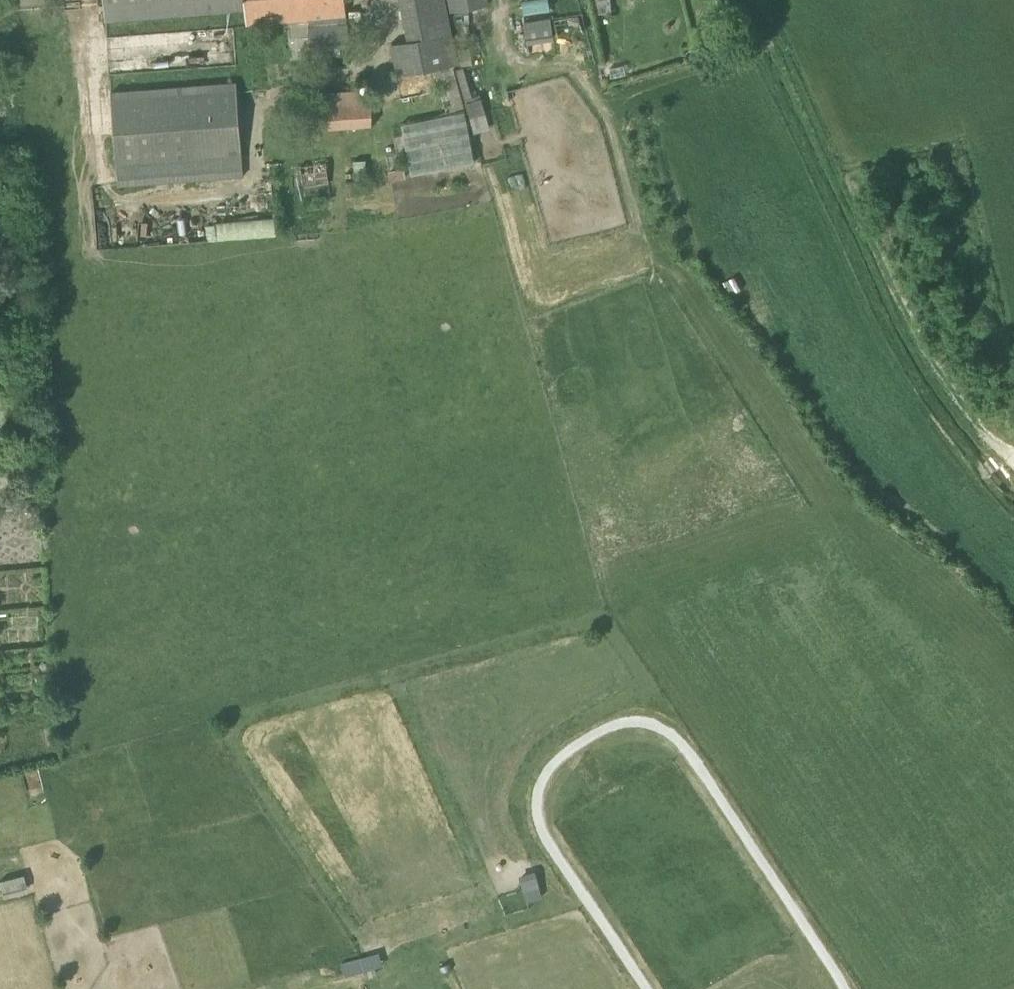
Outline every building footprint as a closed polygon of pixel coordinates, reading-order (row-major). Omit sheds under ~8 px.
[(349,42),(348,23),(347,23),(345,0),(105,0),(106,20),(246,10),(247,24),(308,20),(310,45),(349,42)] [(457,64),(444,0),(402,0),(409,39),(391,42),(398,75),(434,68),(440,91),(436,93),(442,112),(465,105),(453,64),(457,64)] [(489,4),(488,0),(453,0),(455,10),(489,4)] [(524,11),(549,6),(548,0),(522,0),(524,11)] [(597,14),(611,13),(610,0),(596,0),(597,14)] [(526,40),(554,37),(552,15),(523,18),(526,40)] [(112,91),(117,165),(242,155),(236,82),(112,91)] [(337,137),(336,128),(374,125),(371,88),(314,92),(314,102),(300,103),(302,140),(321,139),(321,137),(337,137)] [(481,92),(466,97),(476,131),(491,126),(481,92)] [(465,108),(401,120),(411,171),(475,159),(465,108)] [(300,162),(304,185),(330,181),(326,157),(300,162)] [(208,220),(209,237),(276,234),(275,216),(208,220)] [(537,873),(520,877),(526,899),(542,895),(537,873)] [(346,972),(383,963),(380,951),(343,960),(346,972)]
